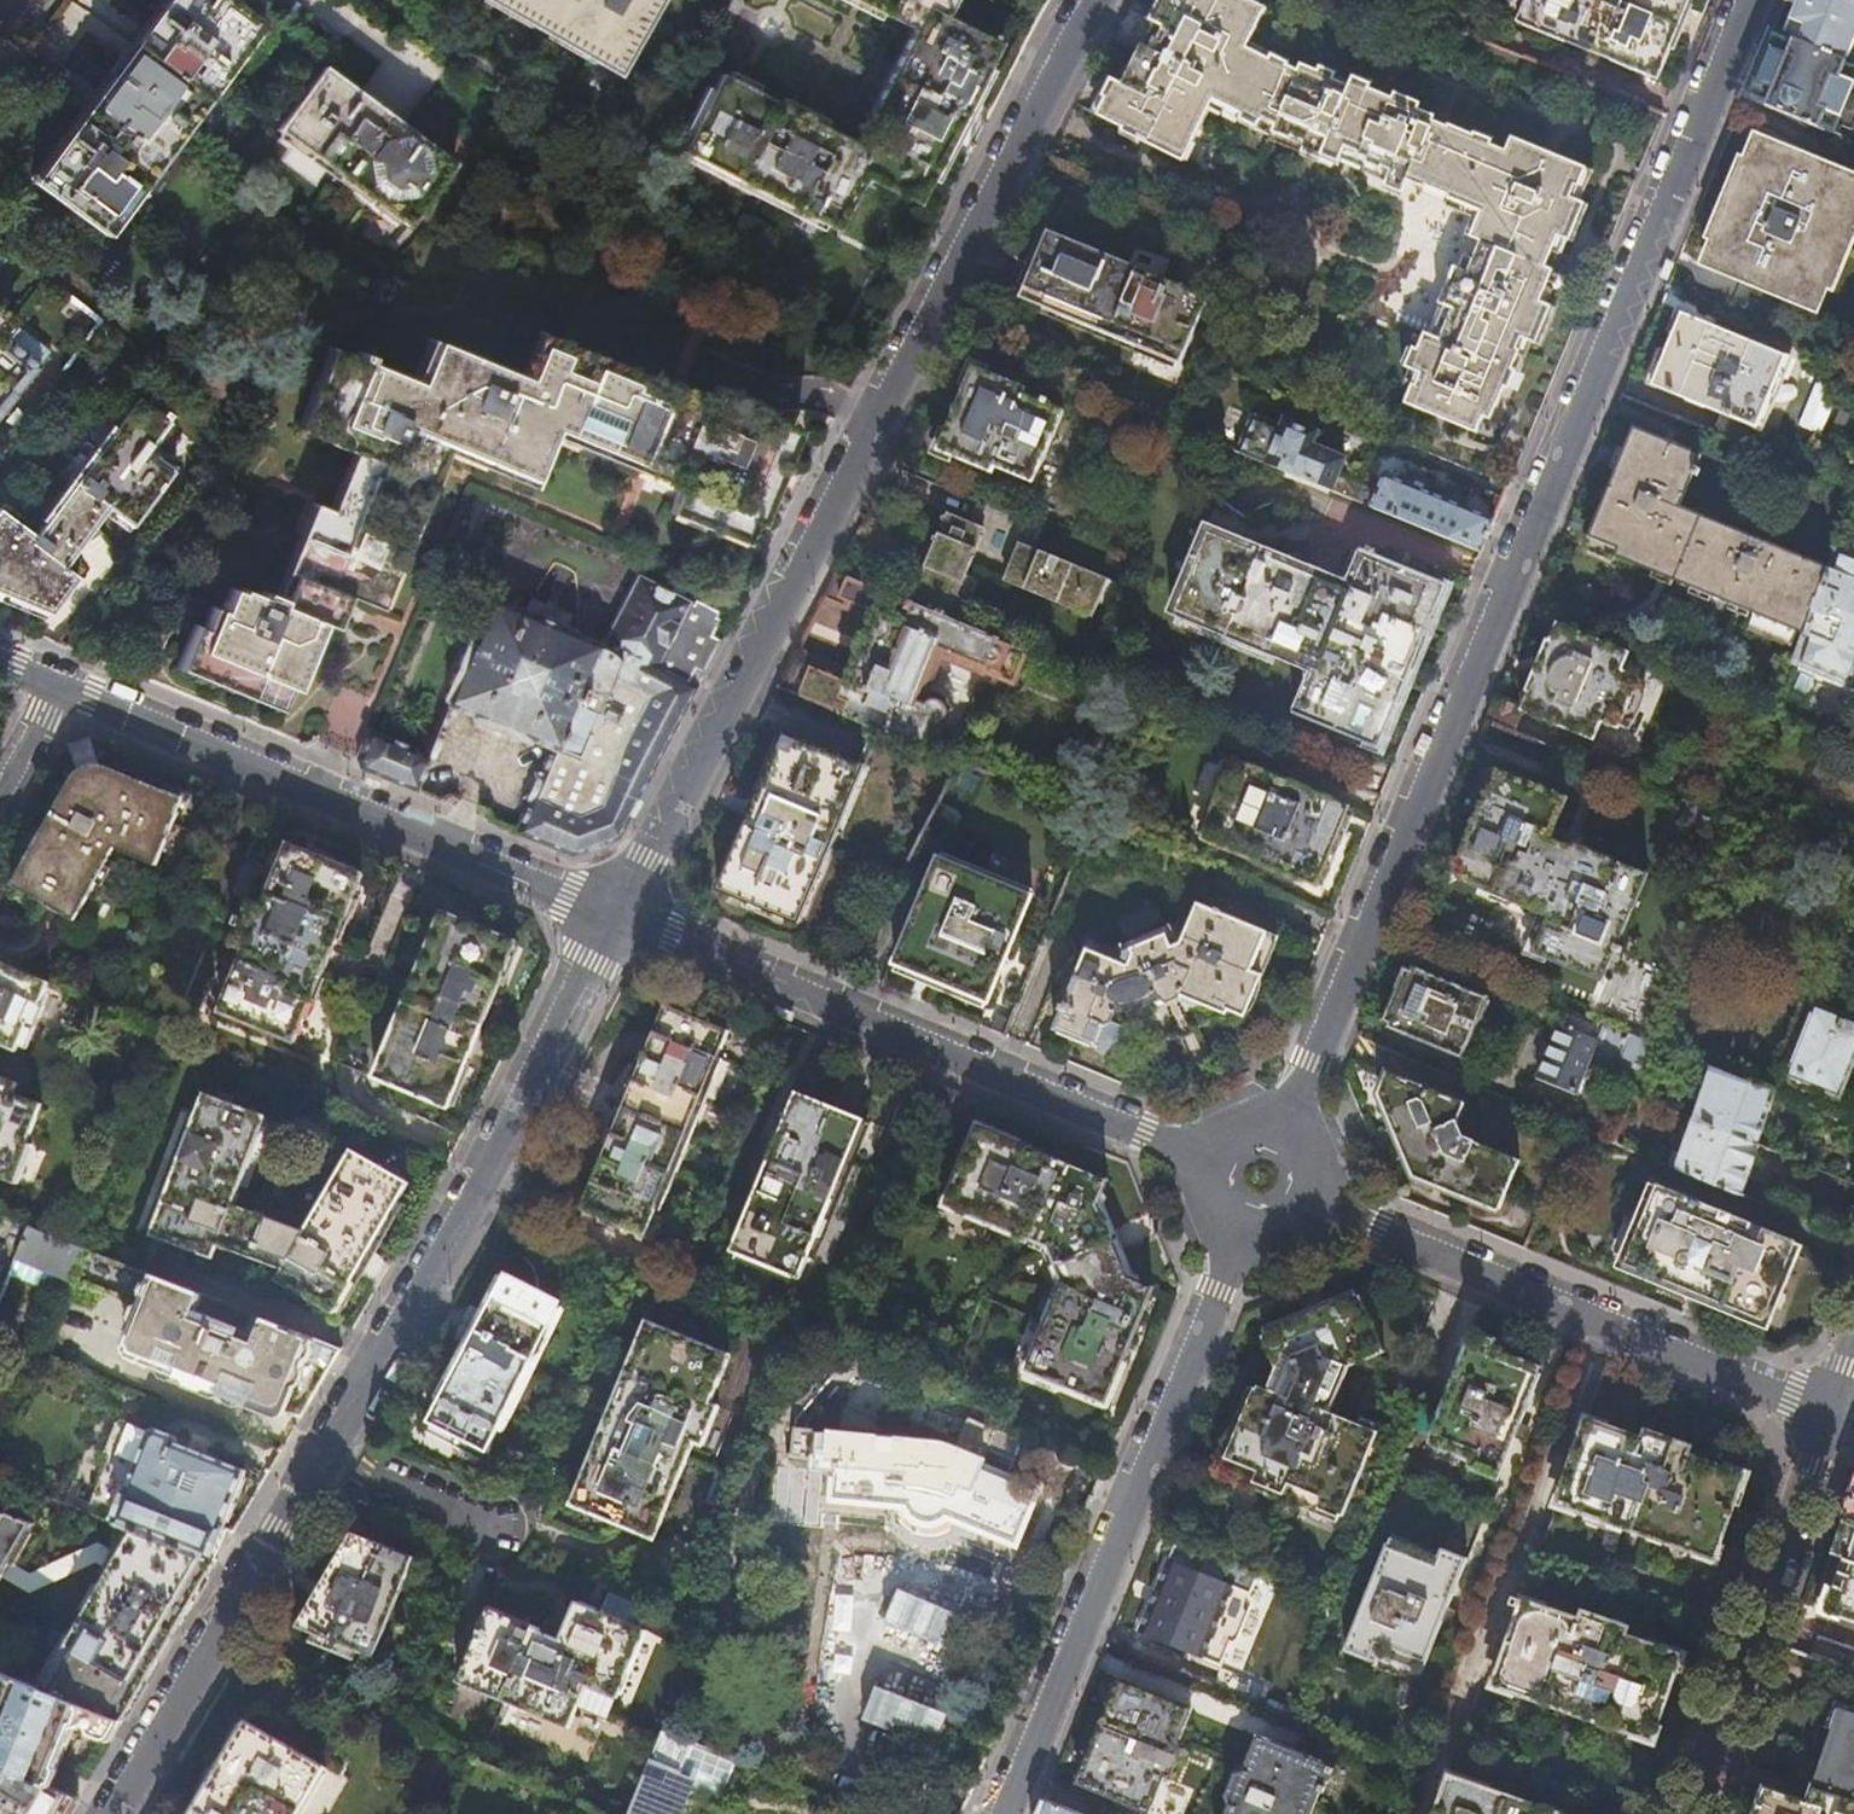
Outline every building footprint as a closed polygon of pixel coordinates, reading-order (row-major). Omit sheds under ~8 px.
[(104,233),(262,19),(236,0),(164,0),(159,7),(98,90),(49,157),(32,181),(104,233)] [(616,72),(658,0),(490,0),(616,72)] [(916,28),(858,142),(722,75),(683,151),(838,228),(853,199),(866,176),(919,203),(1001,41),(947,14),(954,0),(860,0),(916,28)] [(1193,142),(1215,100),(1260,123),(1261,121),(1275,127),(1273,133),(1305,146),(1304,148),(1323,156),(1325,150),(1342,158),(1346,150),(1367,159),(1366,162),(1391,173),(1388,182),(1406,189),(1410,181),(1426,188),(1427,185),(1450,195),(1449,197),(1481,211),(1471,237),(1481,241),(1468,271),(1462,268),(1446,306),(1453,309),(1441,338),(1425,332),(1410,370),(1417,373),(1405,403),(1478,434),(1491,404),(1498,407),(1526,340),(1533,343),(1549,305),(1542,302),(1548,285),(1554,271),(1555,270),(1548,267),(1560,237),(1568,240),(1582,203),(1576,200),(1588,169),(1513,136),(1507,150),(1476,138),(1477,135),(1451,124),(1449,126),(1435,121),(1437,116),(1354,80),(1351,86),(1335,80),(1336,78),(1303,64),(1300,70),(1288,64),(1287,66),(1248,47),(1268,7),(1255,0),(1156,0),(1152,7),(1159,11),(1153,21),(1155,23),(1151,32),(1145,44),(1143,43),(1130,66),(1125,64),(1117,79),(1109,76),(1093,110),(1124,127),(1120,133),(1138,143),(1141,138),(1176,158),(1186,138),(1193,142)] [(1527,25),(1654,77),(1685,0),(1537,0),(1527,25)] [(1784,31),(1848,57),(1853,43),(1853,0),(1797,0),(1784,31)] [(1745,94),(1834,131),(1838,122),(1852,128),(1853,122),(1853,60),(1848,57),(1784,31),(1773,26),(1758,62),(1745,94)] [(323,63),(276,127),(410,223),(456,160),(387,110),(323,63)] [(1183,161),(1193,142),(1186,138),(1176,158),(1183,161)] [(1729,198),(1715,233),(1724,237),(1714,264),(1808,302),(1819,275),(1830,279),(1843,245),(1853,219),(1853,200),(1850,199),(1853,188),(1853,175),(1765,138),(1753,166),(1744,162),(1729,198)] [(1038,265),(1024,299),(1182,362),(1209,294),(1051,231),(1038,265)] [(1568,277),(1554,271),(1548,285),(1562,291),(1568,277)] [(35,360),(36,358),(27,350),(26,352),(21,348),(23,346),(14,340),(13,342),(8,338),(18,327),(11,321),(16,314),(0,303),(0,415),(19,393),(17,391),(40,364),(35,360)] [(1652,383),(1757,426),(1786,353),(1681,309),(1652,383)] [(199,624),(192,621),(177,657),(222,676),(279,699),(326,586),(369,604),(438,441),(529,478),(551,429),(677,482),(667,506),(743,537),(769,475),(788,429),(751,413),(753,408),(713,390),(706,407),(686,398),(543,335),(524,379),(432,340),(415,381),(364,360),(366,353),(354,348),(352,355),(334,347),(299,429),(356,453),(333,510),(317,504),(279,595),(262,588),(260,594),(238,585),(236,589),(228,585),(219,607),(208,603),(199,624)] [(958,407),(940,451),(994,473),(996,468),(1034,483),(1064,411),(1026,395),(1028,389),(974,367),(958,407)] [(2,592),(48,612),(76,576),(61,564),(105,506),(129,524),(171,469),(144,447),(166,417),(164,416),(167,411),(161,407),(158,411),(136,394),(32,532),(0,508),(0,591),(2,592)] [(1771,617),(1805,631),(1829,564),(1807,555),(1679,501),(1692,470),(1696,472),(1698,466),(1694,464),(1700,450),(1634,424),(1590,532),(1619,544),(1616,552),(1771,617)] [(1270,463),(1285,469),(1298,437),(1283,431),(1276,449),(1270,463)] [(1246,437),(1241,451),(1270,463),(1276,449),(1246,437)] [(1483,551),(1497,518),(1387,473),(1380,488),(1365,482),(1363,488),(1338,478),(1347,457),(1298,437),(1285,469),(1483,551)] [(910,601),(949,617),(986,527),(948,511),(926,564),(910,601)] [(1376,748),(1445,583),(1378,555),(1379,550),(1371,547),(1369,552),(1363,550),(1349,584),(1207,524),(1172,608),(1313,668),(1294,713),(1376,748)] [(1021,541),(1004,580),(1092,617),(1109,578),(1021,541)] [(1795,659),(1853,683),(1853,680),(1853,548),(1836,541),(1829,564),(1805,631),(1795,659)] [(910,601),(837,571),(823,598),(871,617),(860,645),(849,673),(795,651),(778,684),(932,748),(943,722),(945,721),(948,718),(950,712),(949,705),(945,700),(940,698),(934,698),(926,695),(943,655),(986,673),(987,671),(1013,683),(1016,681),(1015,679),(1027,649),(949,617),(910,601)] [(515,830),(516,831),(571,854),(616,837),(719,639),(708,633),(710,630),(713,631),(718,622),(715,620),(717,616),(714,614),(715,609),(694,598),(691,604),(688,603),(689,599),(636,572),(599,642),(570,630),(571,628),(518,607),(518,608),(488,596),(469,639),(467,639),(443,696),(446,698),(444,702),(493,723),(551,746),(540,772),(538,772),(528,797),(529,798),(515,830)] [(1624,667),(1631,651),(1580,630),(1558,620),(1551,637),(1548,636),(1527,687),(1529,689),(1522,706),(1525,707),(1595,735),(1602,719),(1619,726),(1640,674),(1624,667)] [(1497,697),(1488,720),(1515,731),(1525,707),(1522,706),(1497,696),(1497,697)] [(431,754),(367,728),(352,763),(415,789),(428,757),(430,758),(431,754)] [(864,764),(785,730),(774,756),(752,809),(730,863),(718,891),(797,924),(864,764)] [(1236,760),(1203,838),(1319,887),(1352,808),(1236,760)] [(12,884),(76,920),(116,847),(155,863),(182,798),(137,778),(103,764),(98,763),(95,763),(90,764),(85,766),(80,768),(77,771),(75,774),(42,831),(12,884)] [(1484,787),(1473,815),(1454,863),(1454,864),(1454,867),(1454,869),(1455,871),(1456,873),(1458,876),(1461,878),(1474,885),(1529,907),(1513,944),(1601,980),(1614,949),(1619,951),(1621,945),(1616,943),(1631,905),(1633,905),(1647,870),(1574,840),(1571,844),(1550,835),(1566,795),(1497,766),(1488,788),(1484,787)] [(1689,801),(1688,801),(1680,819),(1719,836),(1727,817),(1689,801)] [(221,1011),(294,1041),(364,870),(326,855),(291,840),(265,903),(253,898),(244,916),(240,913),(235,923),(241,925),(234,942),(246,947),(221,1011)] [(990,1003),(1033,896),(940,858),(896,965),(990,1003)] [(1127,967),(1088,951),(1077,977),(1075,976),(1069,991),(1071,992),(1066,1005),(1063,1004),(1062,1009),(1064,1010),(1055,1030),(1091,1044),(1135,1062),(1143,1043),(1190,1023),(1225,1009),(1245,1017),(1263,975),(1279,937),(1240,920),(1240,919),(1226,913),(1225,915),(1222,913),(1223,910),(1217,908),(1216,911),(1198,904),(1182,943),(1171,948),(1169,943),(1171,941),(1168,936),(1166,937),(1164,935),(1132,949),(1133,951),(1129,953),(1132,959),(1135,958),(1137,962),(1127,967)] [(445,909),(375,1075),(449,1106),(479,1032),(518,940),(445,909)] [(0,959),(0,1043),(16,1050),(28,1022),(24,1020),(32,1001),(39,1004),(49,981),(0,959)] [(1388,1026),(1465,1058),(1491,995),(1468,985),(1466,990),(1412,969),(1388,1026)] [(1774,1091),(1813,1107),(1837,1117),(1853,1124),(1853,1092),(1853,1094),(1842,1090),(1853,1062),(1853,1061),(1853,1017),(1850,1015),(1852,1009),(1809,994),(1807,1000),(1803,998),(1774,1071),(1778,1073),(1771,1090),(1774,1091)] [(690,1013),(667,1004),(645,1055),(641,1053),(634,1070),(613,1120),(600,1153),(605,1155),(591,1187),(583,1207),(646,1234),(728,1030),(690,1013)] [(1560,1023),(1537,1076),(1576,1092),(1598,1038),(1560,1023)] [(1646,1039),(1629,1032),(1619,1058),(1643,1067),(1653,1042),(1646,1039)] [(1653,1042),(1643,1067),(1634,1091),(1646,1096),(1665,1047),(1653,1042)] [(1714,1067),(1697,1117),(1756,1141),(1764,1118),(1774,1091),(1771,1090),(1714,1067)] [(1397,1138),(1413,1175),(1463,1196),(1498,1209),(1518,1158),(1463,1136),(1458,1122),(1466,1104),(1388,1072),(1378,1093),(1397,1138)] [(15,1092),(19,1081),(0,1073),(0,1086),(15,1092)] [(0,1086),(0,1176),(10,1180),(26,1140),(41,1102),(15,1092),(0,1086)] [(832,1105),(797,1091),(732,1249),(800,1278),(865,1119),(832,1105)] [(303,1231),(232,1204),(266,1116),(204,1092),(151,1234),(211,1258),(216,1244),(281,1270),(275,1281),(331,1313),(349,1282),(391,1210),(407,1183),(350,1151),(303,1231)] [(1697,1117),(1678,1167),(1739,1192),(1749,1165),(1756,1141),(1697,1117)] [(978,1124),(946,1202),(1047,1244),(1064,1281),(1028,1368),(1106,1401),(1126,1353),(1154,1287),(1131,1278),(1117,1245),(1098,1203),(1108,1178),(1039,1149),(978,1124)] [(32,1143),(26,1140),(10,1180),(15,1183),(32,1143)] [(1796,1238),(1657,1182),(1624,1261),(1699,1292),(1764,1319),(1777,1285),(1796,1238)] [(3,1284),(15,1257),(28,1226),(0,1215),(0,1283),(3,1284)] [(68,1242),(28,1226),(15,1257),(141,1307),(124,1348),(129,1356),(160,1370),(164,1375),(172,1379),(180,1377),(227,1396),(230,1402),(238,1406),(244,1402),(275,1416),(284,1411),(290,1414),(291,1413),(301,1417),(312,1399),(339,1351),(68,1242)] [(491,1452),(568,1303),(508,1271),(468,1347),(430,1420),(491,1452)] [(702,1290),(685,1283),(682,1292),(699,1299),(702,1290)] [(1254,1477),(1344,1514),(1379,1429),(1331,1408),(1348,1366),(1385,1350),(1362,1293),(1312,1314),(1263,1335),(1275,1366),(1266,1386),(1257,1382),(1239,1424),(1225,1460),(1255,1473),(1254,1477)] [(610,1416),(575,1505),(658,1538),(703,1428),(712,1431),(723,1406),(713,1402),(733,1354),(648,1321),(610,1416)] [(1474,1325),(1430,1430),(1478,1450),(1470,1466),(1498,1478),(1543,1371),(1513,1359),(1493,1351),(1499,1335),(1474,1325)] [(1556,1501),(1611,1521),(1714,1557),(1728,1518),(1745,1470),(1688,1451),(1691,1443),(1681,1439),(1664,1433),(1646,1427),(1643,1435),(1587,1416),(1556,1501)] [(119,1418),(83,1511),(132,1531),(209,1562),(224,1526),(222,1525),(230,1505),(244,1471),(176,1443),(177,1440),(175,1437),(154,1428),(149,1430),(119,1418)] [(932,1440),(800,1427),(798,1453),(792,1452),(792,1456),(819,1458),(818,1469),(839,1471),(837,1499),(909,1507),(911,1512),(914,1516),(918,1520),(922,1523),(934,1525),(940,1524),(945,1522),(949,1520),(951,1517),(1019,1545),(1043,1486),(987,1463),(989,1458),(953,1444),(940,1441),(932,1440)] [(1843,1517),(1853,1521),(1853,1485),(1843,1517)] [(31,1524),(0,1510),(0,1578),(31,1524)] [(1843,1517),(1831,1552),(1842,1556),(1835,1578),(1823,1611),(1853,1622),(1853,1521),(1843,1517)] [(209,1562),(132,1531),(40,1687),(121,1722),(145,1680),(194,1598),(214,1564),(209,1562)] [(375,1657),(416,1558),(353,1532),(319,1591),(300,1624),(337,1639),(335,1643),(340,1645),(342,1642),(375,1657)] [(1387,1539),(1369,1581),(1343,1646),(1369,1657),(1376,1643),(1423,1662),(1458,1578),(1467,1555),(1443,1544),(1436,1559),(1387,1539)] [(1158,1586),(1141,1630),(1205,1656),(1235,1583),(1170,1557),(1158,1586)] [(878,1627),(948,1646),(958,1611),(888,1592),(878,1627)] [(455,1682),(568,1728),(586,1685),(617,1698),(645,1630),(636,1627),(644,1607),(611,1594),(603,1613),(575,1601),(560,1636),(524,1621),(487,1606),(455,1682)] [(1521,1604),(1493,1683),(1554,1704),(1652,1737),(1667,1694),(1681,1652),(1625,1632),(1628,1624),(1581,1608),(1578,1616),(1523,1597),(1523,1598),(1513,1594),(1511,1600),(1521,1604)] [(47,1786),(61,1754),(71,1730),(84,1726),(87,1736),(103,1742),(110,1740),(121,1722),(40,1687),(8,1674),(0,1691),(0,1767),(47,1786)] [(1177,1742),(1184,1723),(1191,1707),(1120,1677),(1101,1722),(1097,1733),(1077,1781),(1148,1810),(1163,1775),(1171,1772),(1180,1749),(1177,1742)] [(870,1684),(854,1721),(927,1752),(943,1715),(870,1684)] [(1853,1796),(1853,1711),(1839,1706),(1827,1739),(1813,1782),(1816,1783),(1853,1796)] [(328,1768),(250,1721),(194,1813),(300,1813),(328,1768)] [(692,1743),(663,1731),(649,1767),(676,1779),(692,1743)] [(1247,1762),(1244,1769),(1236,1772),(1227,1795),(1230,1803),(1226,1813),(1309,1813),(1319,1789),(1323,1790),(1333,1765),(1326,1762),(1326,1761),(1259,1733),(1247,1762)] [(47,1786),(0,1767),(0,1813),(66,1813),(76,1798),(47,1786)] [(1448,1772),(1433,1813),(1569,1813),(1448,1772)] [(646,1773),(630,1813),(672,1813),(672,1803),(667,1801),(674,1785),(646,1773)] [(1816,1783),(1809,1800),(1763,1785),(1753,1813),(1853,1813),(1853,1796),(1816,1783)] [(1044,1800),(1039,1813),(1080,1813),(1044,1800)]
